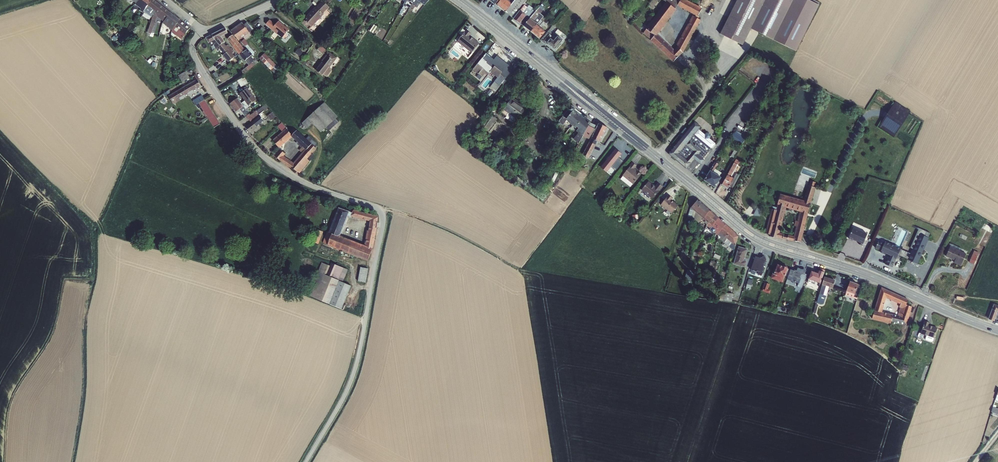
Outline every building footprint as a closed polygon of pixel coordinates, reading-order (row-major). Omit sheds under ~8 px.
[(142,0),(139,0),(138,1),(138,2),(142,6),(145,8),(146,8),(148,5),(142,0)] [(155,0),(152,0),(148,5),(153,9),(151,12),(149,14),(152,16),(152,15),(153,16),(153,15),(156,12),(156,11),(161,5),(155,0)] [(405,2),(403,6),(400,12),(402,13),(406,6),(409,8),(409,10),(411,12),(415,6),(418,8),(421,3),(417,0),(412,0),(410,2),(407,0),(406,0),(405,2)] [(496,5),(505,12),(512,17),(518,9),(525,1),(526,0),(515,0),(512,3),(508,0),(500,0),(496,5)] [(675,9),(677,6),(693,14),(697,16),(702,8),(686,0),(663,0),(666,2),(675,9)] [(720,34),(743,45),(751,28),(765,0),(737,0),(720,34)] [(751,28),(773,40),(793,0),(765,0),(751,28)] [(773,40),(797,51),(820,5),(810,0),(793,0),(773,40)] [(518,9),(512,17),(513,19),(520,24),(523,26),(530,18),(535,12),(526,5),(528,3),(525,1),(518,9)] [(304,20),(301,23),(309,29),(311,27),(312,27),(323,14),(323,13),(329,7),(323,2),(321,4),(320,3),(316,7),(315,6),(303,19),(304,20)] [(646,29),(643,33),(651,40),(650,40),(673,62),(682,53),(678,46),(674,50),(657,34),(676,9),(675,9),(666,2),(646,29)] [(171,12),(161,5),(156,11),(156,12),(153,15),(154,16),(153,17),(153,16),(149,26),(152,27),(155,19),(157,16),(164,21),(171,12)] [(530,18),(523,26),(531,32),(537,25),(537,24),(544,15),(545,15),(541,12),(544,8),(540,5),(535,12),(530,18)] [(180,20),(171,12),(164,21),(163,22),(172,29),(180,20)] [(537,25),(531,32),(539,39),(546,32),(539,26),(546,17),(544,15),(537,24),(537,25)] [(678,46),(682,53),(683,53),(701,20),(698,19),(692,16),(676,45),(678,46)] [(157,18),(152,33),(156,34),(161,20),(157,18)] [(180,20),(172,29),(171,31),(181,39),(190,28),(180,20)] [(269,20),(266,24),(282,38),(289,30),(278,21),(275,25),(269,20)] [(241,22),(231,30),(239,41),(249,32),(253,29),(247,22),(243,25),(241,22)] [(553,25),(540,40),(545,43),(546,43),(547,43),(548,43),(548,44),(549,45),(550,45),(554,48),(555,49),(559,44),(561,44),(562,42),(562,41),(562,40),(559,37),(562,33),(558,29),(555,32),(554,34),(551,32),(555,26),(553,25)] [(262,27),(259,30),(265,35),(268,32),(262,27)] [(225,28),(212,35),(219,45),(223,43),(225,41),(223,39),(226,37),(224,35),(228,33),(225,28)] [(464,32),(457,41),(472,53),(479,43),(470,36),(471,34),(466,30),(464,32)] [(219,45),(212,35),(205,38),(210,46),(214,44),(218,50),(219,48),(224,54),(222,55),(228,62),(234,57),(232,54),(234,52),(228,45),(226,46),(223,43),(219,45)] [(239,54),(245,50),(239,43),(232,35),(227,39),(239,54)] [(241,42),(248,49),(249,50),(251,48),(247,44),(248,44),(244,39),(241,42)] [(248,49),(241,42),(239,43),(245,50),(248,49)] [(320,45),(317,50),(321,54),(325,50),(320,45)] [(477,64),(473,69),(485,78),(489,73),(491,70),(499,76),(494,82),(489,88),(494,92),(499,86),(513,68),(497,56),(494,59),(487,54),(492,48),(491,47),(477,64)] [(245,50),(239,54),(245,61),(252,55),(252,54),(248,49),(245,50)] [(321,62),(315,70),(322,75),(323,74),(327,77),(332,70),(329,68),(337,58),(330,53),(328,52),(321,62)] [(265,53),(259,58),(271,70),(276,65),(265,53)] [(252,55),(245,61),(249,65),(256,60),(252,55)] [(256,60),(249,65),(242,71),(244,74),(258,62),(256,60)] [(187,70),(179,74),(182,81),(190,77),(187,70)] [(177,97),(199,83),(196,76),(171,91),(176,99),(178,98),(177,97)] [(244,76),(237,80),(240,84),(241,87),(248,83),(246,80),(244,76)] [(243,98),(239,101),(243,107),(246,111),(250,107),(249,106),(256,100),(253,95),(251,92),(247,88),(240,94),(243,98)] [(196,102),(198,100),(204,96),(201,92),(193,98),(196,102)] [(214,112),(204,96),(198,100),(207,115),(210,113),(211,114),(214,112)] [(243,107),(239,101),(237,98),(232,102),(231,101),(229,103),(236,112),(240,109),(243,113),(246,111),(243,107)] [(511,98),(503,110),(508,113),(506,115),(516,122),(518,120),(526,109),(511,98)] [(887,113),(878,127),(894,137),(905,120),(912,125),(918,117),(910,112),(895,102),(894,103),(890,100),(883,110),(887,113)] [(324,102),(301,123),(307,129),(312,124),(321,132),(326,127),(329,130),(338,122),(335,119),(337,117),(324,102)] [(256,111),(259,114),(264,110),(268,107),(265,104),(256,111)] [(567,110),(558,122),(563,125),(567,120),(570,122),(569,123),(572,126),(573,127),(581,116),(575,111),(576,109),(571,106),(567,110)] [(259,116),(245,126),(250,132),(264,121),(268,118),(270,121),(276,117),(272,112),(268,115),(264,110),(259,114),(258,115),(259,115),(259,116)] [(259,114),(256,111),(256,110),(250,115),(249,114),(246,116),(250,122),(259,115),(258,115),(259,114)] [(214,112),(211,114),(208,116),(214,124),(220,120),(214,112)] [(483,128),(477,136),(480,138),(486,129),(491,132),(496,125),(494,123),(497,119),(490,114),(481,127),(483,128)] [(572,126),(570,129),(572,131),(575,128),(577,127),(578,128),(576,131),(578,133),(573,140),(578,144),(583,136),(590,123),(591,121),(585,116),(583,118),(581,116),(573,127),(572,126)] [(687,130),(668,154),(691,173),(699,163),(700,164),(704,160),(703,159),(715,144),(709,138),(710,137),(710,136),(707,133),(706,133),(705,135),(698,129),(700,127),(694,122),(687,130)] [(282,132),(272,140),(279,148),(292,137),(293,136),(292,135),(286,128),(282,123),(277,126),(282,132)] [(590,140),(582,155),(589,158),(598,141),(600,142),(607,128),(598,123),(597,126),(590,123),(583,136),(590,140)] [(278,148),(273,154),(279,160),(299,173),(314,155),(312,153),(316,148),(315,147),(317,145),(317,144),(310,136),(308,136),(306,139),(296,130),(292,135),(293,136),(292,137),(297,142),(296,143),(301,148),(299,150),(301,153),(293,163),(283,156),(285,154),(278,148)] [(733,132),(730,138),(741,145),(746,137),(736,130),(734,133),(733,132)] [(623,163),(619,159),(621,156),(615,151),(600,169),(606,174),(611,169),(615,172),(623,163)] [(727,175),(722,185),(728,189),(729,186),(733,188),(740,175),(736,173),(733,178),(731,177),(740,161),(736,159),(727,175)] [(710,170),(703,180),(715,188),(721,178),(719,176),(721,173),(715,169),(718,164),(715,162),(710,170)] [(623,176),(621,179),(630,187),(633,184),(641,174),(634,169),(636,166),(632,163),(622,176),(623,176)] [(648,181),(641,190),(652,199),(662,186),(658,183),(655,187),(648,181)] [(771,209),(765,234),(770,235),(770,236),(777,238),(777,237),(782,238),(783,236),(783,234),(784,231),(780,230),(786,208),(800,211),(793,236),(788,235),(788,237),(787,239),(800,242),(808,213),(807,213),(810,203),(811,203),(816,188),(808,185),(805,193),(800,191),(797,199),(780,194),(777,205),(778,205),(776,210),(771,209)] [(668,195),(661,205),(671,213),(678,206),(671,200),(672,198),(668,195)] [(697,200),(690,208),(695,212),(698,215),(704,206),(697,200)] [(327,227),(322,238),(367,254),(374,237),(375,234),(376,221),(371,220),(366,241),(340,232),(348,211),(371,216),(377,217),(377,210),(353,205),(352,207),(338,203),(330,228),(327,227)] [(698,215),(702,218),(705,220),(712,213),(704,206),(698,215)] [(757,207),(753,215),(760,216),(763,210),(757,207)] [(695,212),(689,219),(697,225),(701,220),(702,218),(698,215),(695,212)] [(712,213),(705,220),(711,226),(718,218),(712,213)] [(702,218),(701,220),(710,228),(711,226),(705,220),(702,218)] [(710,228),(709,230),(713,234),(715,232),(718,235),(719,232),(725,224),(718,218),(711,226),(710,228)] [(323,227),(315,224),(310,236),(317,239),(319,236),(323,227)] [(718,235),(718,237),(730,248),(728,252),(733,254),(735,246),(738,236),(725,224),(719,232),(718,235)] [(852,228),(848,238),(853,241),(853,240),(859,242),(858,244),(861,246),(862,244),(863,244),(867,234),(852,228)] [(900,250),(897,256),(917,265),(929,240),(928,239),(930,235),(919,230),(910,249),(913,250),(911,255),(900,250)] [(878,241),(875,248),(881,251),(880,253),(885,255),(885,254),(890,256),(889,258),(888,257),(884,264),(892,267),(897,256),(900,250),(900,248),(885,241),(884,243),(878,241)] [(738,246),(733,264),(745,267),(747,261),(744,261),(747,249),(738,246)] [(950,247),(945,256),(955,261),(954,263),(960,266),(966,254),(950,247)] [(973,252),(969,262),(974,264),(978,254),(973,252)] [(755,256),(750,270),(756,272),(757,271),(758,272),(757,274),(761,276),(764,268),(763,267),(766,259),(765,259),(765,257),(762,256),(761,258),(760,257),(760,258),(755,256)] [(318,293),(340,301),(349,280),(333,274),(338,261),(331,258),(318,293)] [(367,263),(360,262),(357,275),(365,276),(367,263)] [(773,275),(771,278),(782,282),(784,278),(788,268),(777,264),(773,275)] [(790,269),(787,279),(798,283),(797,287),(801,288),(807,274),(805,274),(806,270),(803,269),(802,269),(797,268),(796,271),(795,270),(795,271),(790,269)] [(808,279),(807,282),(819,287),(820,284),(824,272),(825,270),(820,269),(819,271),(817,270),(816,272),(811,270),(808,279)] [(688,270),(685,281),(691,282),(694,272),(688,270)] [(822,284),(816,303),(821,304),(822,303),(823,304),(826,294),(823,293),(826,286),(832,288),(835,280),(824,277),(822,284)] [(846,291),(845,295),(856,299),(861,286),(858,284),(850,281),(846,291)] [(764,282),(761,291),(769,294),(770,290),(768,289),(769,284),(764,282)] [(912,307),(906,305),(908,300),(881,287),(881,288),(872,319),(890,324),(891,321),(906,325),(907,324),(912,307)] [(721,292),(720,301),(732,302),(733,294),(721,292)] [(988,319),(994,321),(997,312),(997,306),(993,304),(988,319)] [(923,324),(920,334),(926,336),(925,339),(932,342),(933,338),(937,328),(928,325),(929,323),(924,321),(923,324)]
